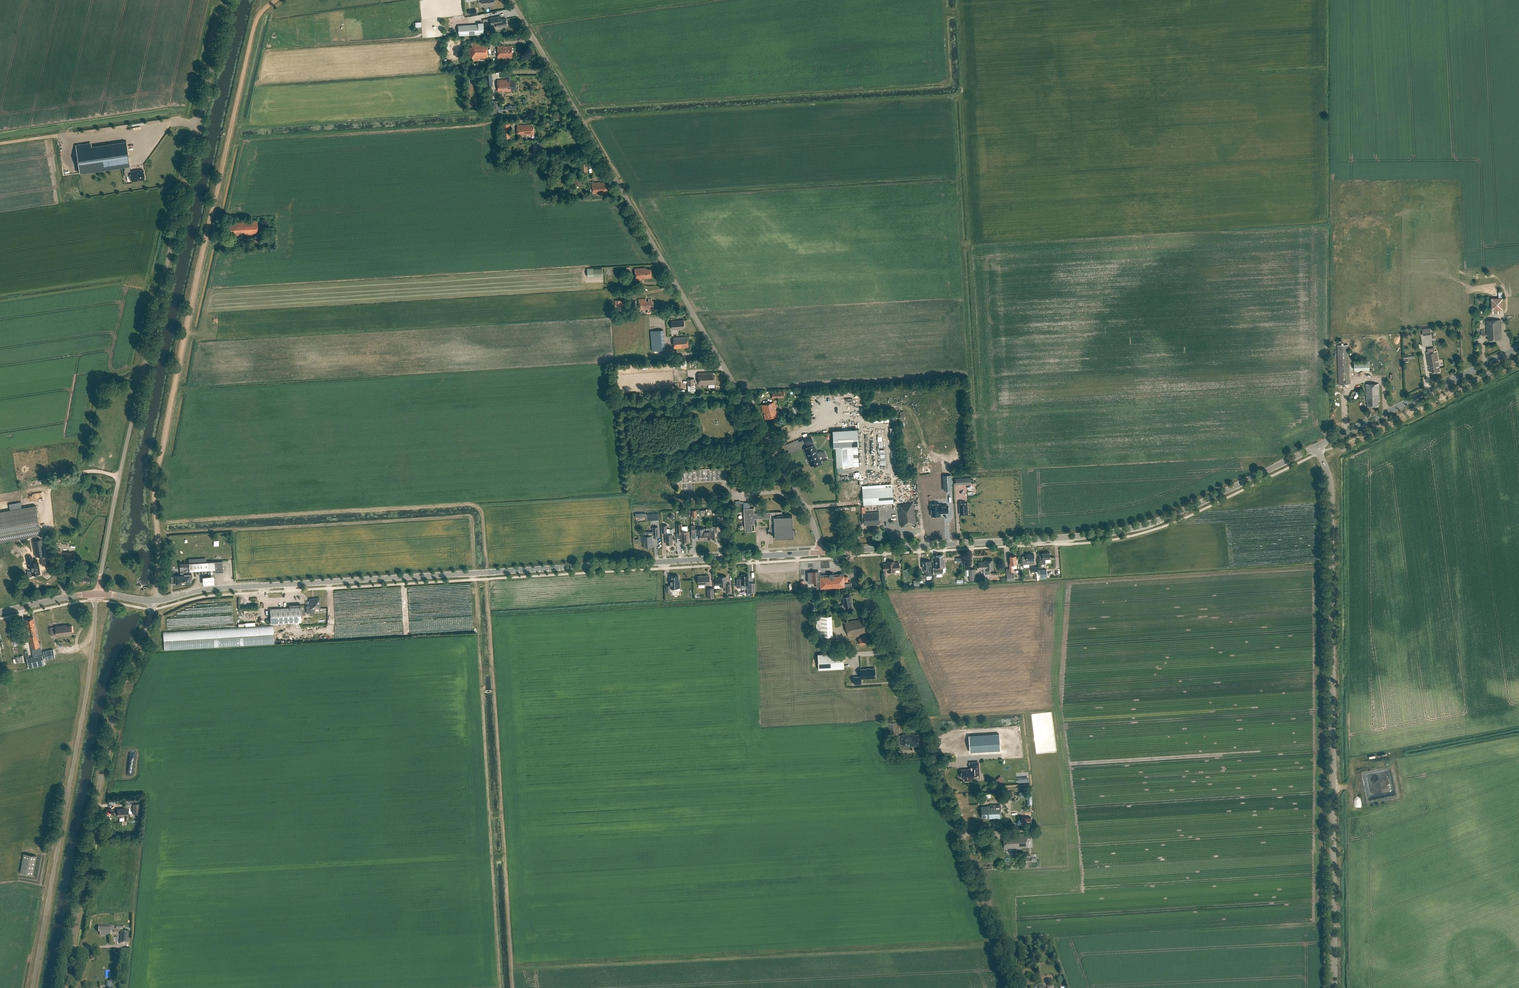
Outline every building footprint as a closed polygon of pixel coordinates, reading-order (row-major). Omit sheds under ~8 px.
[(502,20),(501,16),(497,17),(490,18),(492,26),(497,25),(497,28),(508,26),(506,19),(502,20)] [(478,24),(458,25),(459,36),(484,34),(483,23),(478,23),(478,24)] [(478,41),(472,41),(472,43),(472,48),(470,48),(470,57),(472,57),(472,61),(479,61),(479,58),(488,58),(488,43),(478,43),(478,41)] [(512,47),(498,47),(498,59),(513,58),(512,47)] [(498,80),(499,92),(514,91),(514,89),(517,89),(516,80),(510,81),(510,74),(508,74),(508,79),(498,80)] [(505,112),(504,109),(502,109),(502,107),(500,107),(500,104),(499,104),(499,101),(495,101),(495,102),(495,109),(498,109),(498,112),(505,112)] [(534,127),(533,127),(532,125),(518,125),(518,136),(534,135),(534,127)] [(80,174),(125,167),(129,166),(130,166),(126,141),(92,146),(76,149),(80,174)] [(129,166),(125,167),(125,169),(124,170),(125,176),(130,176),(131,181),(145,179),(143,170),(130,172),(129,166)] [(606,184),(605,182),(592,183),(593,193),(597,193),(597,194),(608,194),(607,184),(606,184)] [(230,236),(258,234),(257,222),(234,224),(234,225),(231,225),(231,226),(228,226),(228,234),(230,234),(230,236)] [(651,278),(650,277),(652,277),(651,270),(648,270),(648,269),(645,269),(645,268),(635,269),(636,280),(645,279),(645,278),(651,278)] [(1491,298),(1491,310),(1504,310),(1503,298),(1491,298)] [(653,301),(652,301),(652,299),(648,299),(649,301),(646,301),(646,299),(639,299),(639,310),(654,309),(653,301)] [(624,307),(624,300),(615,300),(615,310),(621,310),(621,307),(624,307)] [(685,327),(684,320),(671,321),(672,330),(681,329),(681,328),(685,327)] [(1484,330),(1481,330),(1481,336),(1488,335),(1488,340),(1501,340),(1500,320),(1486,320),(1487,333),(1484,333),(1484,330)] [(665,350),(663,330),(646,331),(648,351),(665,350)] [(689,348),(688,336),(673,338),(674,349),(689,348)] [(1337,345),(1339,385),(1350,384),(1348,345),(1337,345)] [(1440,372),(1437,351),(1426,352),(1429,372),(1432,371),(1433,373),(1440,372)] [(1370,361),(1354,361),(1354,370),(1370,369),(1370,361)] [(715,375),(714,375),(713,372),(699,373),(699,385),(715,384),(715,375)] [(1366,384),(1367,401),(1368,401),(1368,406),(1379,406),(1378,401),(1379,401),(1379,384),(1366,384)] [(762,405),(765,419),(777,416),(774,402),(762,405)] [(858,429),(833,430),(834,447),(836,447),(851,446),(859,446),(858,429)] [(807,445),(813,442),(810,434),(804,437),(807,445)] [(821,461),(823,460),(823,461),(827,459),(826,456),(825,452),(821,451),(817,452),(814,445),(803,449),(810,466),(814,465),(815,466),(822,463),(821,461)] [(852,466),(851,446),(836,447),(837,467),(852,466)] [(893,504),(892,487),(862,489),(864,506),(893,504)] [(967,502),(959,503),(960,514),(968,514),(967,502)] [(916,525),(914,505),(912,503),(899,504),(898,507),(900,527),(916,525)] [(931,504),(931,516),(940,515),(940,513),(942,511),(943,513),(948,512),(948,505),(940,505),(940,503),(931,504)] [(41,536),(36,506),(0,512),(0,543),(41,536)] [(760,518),(759,513),(754,513),(754,508),(749,508),(744,509),(745,531),(752,531),(752,524),(755,524),(754,519),(760,518)] [(782,512),(759,513),(760,518),(769,518),(770,529),(768,529),(768,535),(775,535),(775,538),(793,537),(793,535),(794,535),(795,535),(795,534),(796,534),(796,533),(796,532),(796,531),(796,530),(795,530),(794,530),(793,530),(792,515),(784,516),(784,514),(782,514),(782,512)] [(863,513),(863,525),(879,524),(878,512),(863,513)] [(682,538),(682,542),(689,542),(688,531),(682,531),(682,524),(677,524),(677,534),(680,533),(680,538),(682,538)] [(667,529),(667,525),(661,525),(662,532),(666,532),(666,534),(665,534),(666,544),(673,543),(672,534),(669,534),(669,529),(667,529)] [(712,528),(706,528),(707,539),(715,539),(714,532),(717,532),(717,526),(712,527),(712,528)] [(652,536),(643,536),(643,540),(645,540),(645,547),(646,547),(646,548),(649,547),(653,547),(652,538),(659,537),(658,527),(653,527),(653,536),(652,536)] [(707,539),(706,528),(704,528),(704,531),(700,531),(700,528),(696,528),(696,534),(700,534),(700,540),(707,539)] [(33,541),(36,557),(45,555),(42,539),(33,541)] [(63,557),(62,560),(71,561),(72,554),(62,552),(61,556),(63,557)] [(1050,552),(1042,553),(1042,554),(1040,554),(1040,563),(1045,563),(1045,558),(1050,558),(1050,552)] [(1026,560),(1030,560),(1030,562),(1035,561),(1034,554),(1026,554),(1026,560)] [(937,559),(936,559),(936,568),(934,568),(934,573),(943,573),(943,567),(945,567),(944,558),(944,555),(937,555),(937,559)] [(1010,572),(1013,572),(1012,564),(1017,563),(1018,563),(1017,559),(1016,559),(1016,555),(1010,556),(1010,562),(1009,562),(1010,572)] [(40,573),(38,561),(33,562),(32,556),(26,557),(28,568),(29,568),(30,571),(27,571),(28,577),(31,576),(32,575),(40,573)] [(189,574),(189,571),(215,569),(215,573),(224,572),(223,561),(207,562),(206,558),(188,559),(189,563),(180,563),(180,574),(180,575),(176,575),(176,576),(171,576),(171,583),(172,583),(172,584),(181,583),(190,582),(190,578),(192,578),(191,574),(189,574)] [(993,560),(991,560),(991,559),(988,559),(987,560),(985,560),(985,562),(979,562),(979,569),(985,568),(985,574),(990,574),(990,569),(994,569),(993,560)] [(895,570),(900,569),(900,563),(894,563),(894,561),(887,562),(887,563),(884,564),(884,570),(888,570),(888,572),(895,571),(895,570)] [(926,575),(932,575),(932,571),(931,571),(931,561),(929,561),(923,561),(923,568),(925,568),(925,572),(926,572),(926,575)] [(829,573),(829,574),(823,575),(823,574),(819,574),(819,572),(816,572),(816,571),(807,571),(808,582),(816,582),(816,587),(820,587),(844,586),(844,582),(848,581),(847,576),(843,577),(843,573),(840,573),(840,574),(834,574),(834,573),(829,573)] [(89,582),(90,577),(88,577),(89,573),(85,573),(84,576),(77,575),(76,580),(89,582)] [(680,580),(679,580),(679,575),(670,576),(671,585),(667,586),(667,592),(670,592),(670,588),(680,587),(680,580)] [(749,585),(749,584),(748,581),(748,579),(748,575),(741,575),(741,579),(736,579),(737,587),(742,587),(742,589),(746,588),(747,588),(747,593),(752,593),(752,585),(749,585)] [(213,576),(203,577),(204,585),(214,584),(213,576)] [(710,584),(709,576),(698,576),(698,584),(699,584),(699,588),(704,587),(704,584),(710,584)] [(727,584),(727,576),(719,576),(719,579),(715,579),(716,585),(720,585),(720,586),(726,585),(726,592),(730,592),(730,584),(727,584)] [(850,595),(843,596),(844,601),(842,601),(842,605),(839,605),(840,611),(847,610),(846,606),(851,605),(850,595)] [(320,608),(320,599),(310,599),(310,606),(306,606),(307,613),(315,613),(315,608),(320,608)] [(301,622),(300,607),(270,609),(271,624),(301,622)] [(833,636),(832,616),(816,617),(817,637),(833,636)] [(26,619),(29,636),(32,648),(42,646),(41,643),(39,643),(37,634),(35,628),(36,628),(34,618),(26,619)] [(862,618),(855,620),(844,622),(848,636),(865,632),(862,618)] [(71,625),(67,626),(66,625),(55,626),(57,636),(68,634),(68,633),(73,633),(71,625)] [(273,626),(161,631),(162,650),(274,644),(273,626)] [(867,636),(858,639),(860,645),(869,643),(867,636)] [(53,649),(43,651),(45,660),(55,658),(53,649)] [(819,655),(820,670),(845,668),(844,653),(819,655)] [(861,679),(875,678),(875,668),(870,669),(867,669),(860,669),(861,676),(854,677),(854,684),(861,684),(861,679)] [(899,734),(898,721),(887,722),(888,735),(899,734)] [(913,747),(912,746),(918,746),(918,735),(914,735),(914,734),(902,734),(902,747),(913,747)] [(1000,750),(999,734),(969,735),(970,752),(1000,750)] [(969,777),(978,777),(977,762),(969,762),(969,769),(960,769),(961,778),(964,778),(964,779),(965,780),(968,780),(969,778),(969,777)] [(1019,792),(1019,797),(1025,797),(1025,799),(1027,799),(1027,806),(1032,806),(1032,791),(1019,792)] [(987,819),(1001,818),(1001,805),(986,805),(986,806),(981,806),(982,818),(987,818),(987,819)] [(118,816),(124,816),(124,820),(129,820),(129,816),(129,813),(127,813),(127,808),(117,809),(118,816)] [(1027,833),(1004,834),(1005,848),(1028,847),(1027,833)] [(33,875),(36,856),(24,853),(20,873),(33,875)] [(111,935),(111,925),(99,925),(99,932),(101,932),(101,935),(111,935)] [(129,933),(120,933),(120,944),(128,944),(129,933)]
